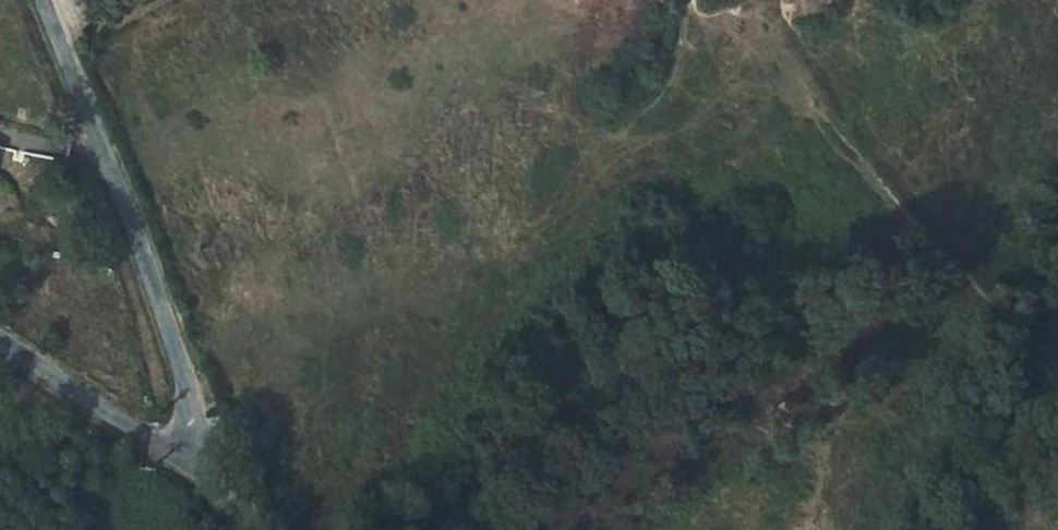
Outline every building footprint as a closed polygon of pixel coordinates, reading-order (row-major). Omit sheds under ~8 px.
[(52,96),(21,87),(7,135),(32,142),(23,173),(48,180),(46,190),(59,194),(62,184),(68,185),(83,134),(65,129),(68,122),(47,116),(52,96)]
